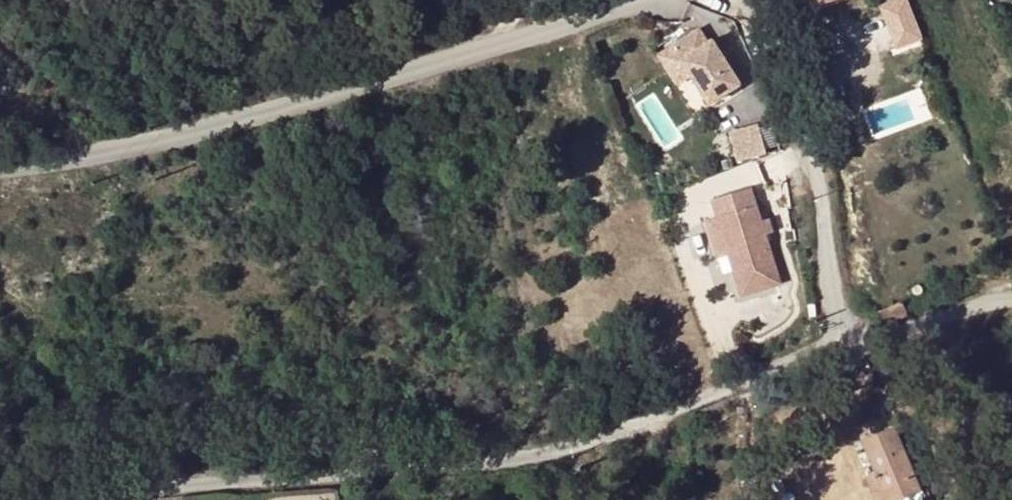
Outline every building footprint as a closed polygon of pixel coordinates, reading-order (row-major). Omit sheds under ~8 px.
[(792,0),(771,0),(775,10),(793,2),(792,0)] [(883,3),(897,50),(926,42),(914,0),(894,0),(883,3)] [(695,28),(670,45),(690,76),(708,102),(737,81),(709,39),(705,42),(695,28)] [(677,85),(690,76),(670,45),(657,54),(677,85)] [(764,124),(733,128),(738,159),(768,154),(764,124)] [(762,219),(752,186),(714,198),(719,216),(710,218),(721,255),(730,252),(742,293),(781,281),(766,233),(762,219)] [(770,217),(762,219),(766,233),(774,230),(770,217)] [(816,303),(808,304),(809,318),(818,317),(816,303)] [(880,321),(885,318),(888,324),(909,316),(904,303),(878,314),(880,321)] [(881,475),(891,499),(903,499),(923,492),(897,430),(867,442),(881,475)] [(881,499),(891,499),(881,475),(872,478),(881,499)] [(923,492),(927,499),(934,499),(929,489),(923,492)] [(903,499),(927,499),(923,492),(903,499)]
